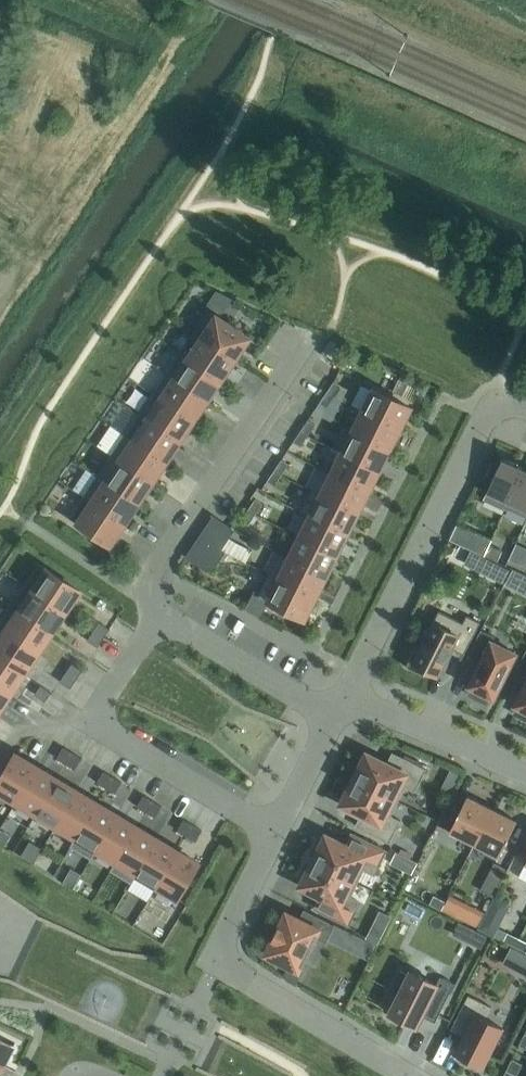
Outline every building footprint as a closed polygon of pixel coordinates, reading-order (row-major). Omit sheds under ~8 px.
[(194,332),(234,359),(249,338),(208,310),(194,332)] [(220,379),(234,359),(194,332),(180,352),(220,379)] [(166,373),(207,400),(220,379),(180,352),(166,373)] [(193,421),(207,400),(166,373),(152,393),(193,421)] [(327,391),(334,396),(341,385),(334,381),(327,391)] [(363,411),(399,429),(410,407),(373,389),(363,411)] [(327,391),(319,402),(327,407),(334,396),(327,391)] [(138,414),(179,441),(193,421),(152,393),(138,414)] [(399,429),(363,411),(352,432),(389,450),(399,429)] [(138,414),(125,434),(165,462),(179,441),(138,414)] [(301,431),(308,435),(315,425),(308,420),(301,431)] [(301,431),(293,441),(301,446),(308,435),(301,431)] [(389,450),(352,432),(342,453),(378,471),(389,450)] [(125,434),(111,455),(152,482),(165,462),(125,434)] [(368,492),(378,471),(342,453),(331,474),(368,492)] [(138,503),(152,482),(111,455),(97,475),(138,503)] [(487,492),(509,502),(525,468),(503,458),(487,492)] [(274,470),(282,475),(289,464),(282,459),(274,470)] [(525,468),(509,502),(525,510),(525,468)] [(274,470),(267,481),(274,486),(282,475),(274,470)] [(368,492),(331,474),(321,494),(311,489),(311,490),(357,513),(368,492)] [(83,496),(124,523),(138,503),(97,475),(83,496)] [(347,534),(357,513),(311,490),(300,511),(347,534)] [(83,496),(69,517),(110,545),(124,523),(83,496)] [(248,509),(255,514),(263,503),(255,498),(248,509)] [(248,509),(241,520),(248,525),(255,514),(248,509)] [(347,534),(300,511),(310,516),(300,536),(336,555),(347,534)] [(222,548),(227,540),(205,526),(200,534),(222,548)] [(476,533),(469,546),(483,553),(489,539),(476,533)] [(200,534),(193,546),(215,560),(222,548),(200,534)] [(336,555),(300,536),(289,557),(326,576),(336,555)] [(222,548),(229,553),(237,541),(229,537),(227,540),(222,548)] [(237,541),(229,553),(245,562),(252,551),(237,541)] [(489,544),(484,555),(497,561),(502,550),(489,544)] [(525,547),(518,563),(525,567),(525,548),(525,547)] [(326,576),(289,557),(279,577),(269,572),(269,573),(316,597),(326,576)] [(24,584),(65,612),(79,590),(39,563),(24,584)] [(500,565),(493,578),(503,583),(509,569),(500,565)] [(505,584),(516,590),(524,575),(512,569),(505,584)] [(316,597),(269,573),(258,595),(304,619),(316,597)] [(51,632),(65,612),(24,584),(11,605),(51,632)] [(11,605),(0,621),(0,627),(38,653),(51,632),(11,605)] [(406,666),(424,675),(426,670),(438,675),(445,660),(447,661),(453,648),(464,654),(480,622),(466,615),(463,623),(439,610),(419,651),(415,649),(406,666)] [(99,621),(93,630),(104,638),(110,628),(99,621)] [(38,653),(0,627),(0,657),(24,673),(38,653)] [(495,636),(481,629),(469,654),(481,660),(468,686),(472,688),(469,694),(486,702),(489,696),(493,699),(516,653),(492,641),(495,636)] [(98,647),(104,638),(93,630),(87,639),(98,647)] [(514,673),(525,679),(525,650),(514,673)] [(0,657),(0,687),(10,694),(24,673),(0,657)] [(65,672),(76,679),(82,670),(71,663),(65,672)] [(70,688),(76,679),(65,672),(59,681),(70,688)] [(514,705),(518,707),(515,713),(525,719),(525,681),(514,705)] [(40,685),(34,694),(45,702),(51,692),(40,685)] [(10,694),(0,687),(0,709),(10,694)] [(65,763),(72,752),(63,746),(56,758),(65,763)] [(72,752),(65,763),(75,769),(82,758),(72,752)] [(415,792),(426,769),(399,755),(393,767),(366,753),(354,779),(398,801),(405,787),(415,792)] [(16,802),(37,766),(16,754),(0,780),(0,792),(16,802)] [(57,778),(37,766),(16,802),(36,814),(57,778)] [(444,779),(457,785),(463,773),(450,767),(444,779)] [(106,788),(112,776),(103,771),(96,782),(106,788)] [(106,788),(115,793),(122,782),(112,776),(106,788)] [(77,790),(57,778),(36,814),(56,826),(77,790)] [(391,815),(398,801),(354,779),(341,804),(368,818),(362,829),(389,843),(400,820),(391,815)] [(77,790),(56,826),(75,837),(70,846),(71,847),(97,802),(77,790)] [(136,806),(146,812),(153,800),(143,795),(136,806)] [(449,831),(474,843),(492,808),(467,796),(449,831)] [(146,812),(155,817),(162,806),(153,800),(146,812)] [(117,814),(97,802),(71,847),(91,859),(117,814)] [(492,808),(474,843),(499,856),(516,821),(492,808)] [(137,826),(117,814),(91,859),(97,850),(115,861),(110,870),(111,871),(137,826)] [(186,836),(193,824),(184,819),(177,830),(186,836)] [(193,824),(186,836),(195,841),(202,830),(193,824)] [(157,838),(137,826),(111,871),(131,883),(157,838)] [(313,860),(357,883),(364,868),(374,873),(385,850),(358,837),(353,848),(325,835),(323,839),(319,837),(311,854),(315,856),(313,860)] [(178,850),(157,838),(131,883),(132,883),(137,874),(156,886),(178,850)] [(198,863),(178,850),(156,886),(177,898),(198,863)] [(313,860),(310,865),(307,863),(298,879),(302,881),(300,886),(327,899),(321,911),(348,924),(360,901),(350,897),(357,883),(313,860)] [(493,893),(507,866),(495,860),(481,887),(493,893)] [(441,908),(446,899),(434,893),(429,902),(441,908)] [(458,905),(446,899),(441,908),(453,914),(458,905)] [(299,919),(286,913),(266,954),(298,969),(314,937),(326,942),(335,925),(304,909),(299,919)] [(480,948),(486,936),(472,928),(466,940),(480,948)] [(521,936),(509,929),(504,939),(516,945),(521,936)] [(521,936),(516,945),(525,951),(525,938),(521,936)] [(353,952),(368,959),(375,944),(361,937),(353,952)] [(392,988),(400,992),(389,1013),(394,1016),(393,1017),(406,1023),(407,1022),(416,1027),(422,1015),(435,1022),(454,983),(440,976),(437,984),(410,971),(408,975),(401,971),(392,988)] [(468,995),(455,1021),(469,1028),(456,1053),(461,1055),(459,1059),(475,1067),(477,1063),(482,1066),(502,1027),(485,1019),(491,1006),(468,995)] [(3,1066),(15,1042),(13,1041),(12,1044),(0,1037),(0,1065),(3,1066)] [(517,1075),(523,1064),(512,1058),(506,1070),(517,1075)]
